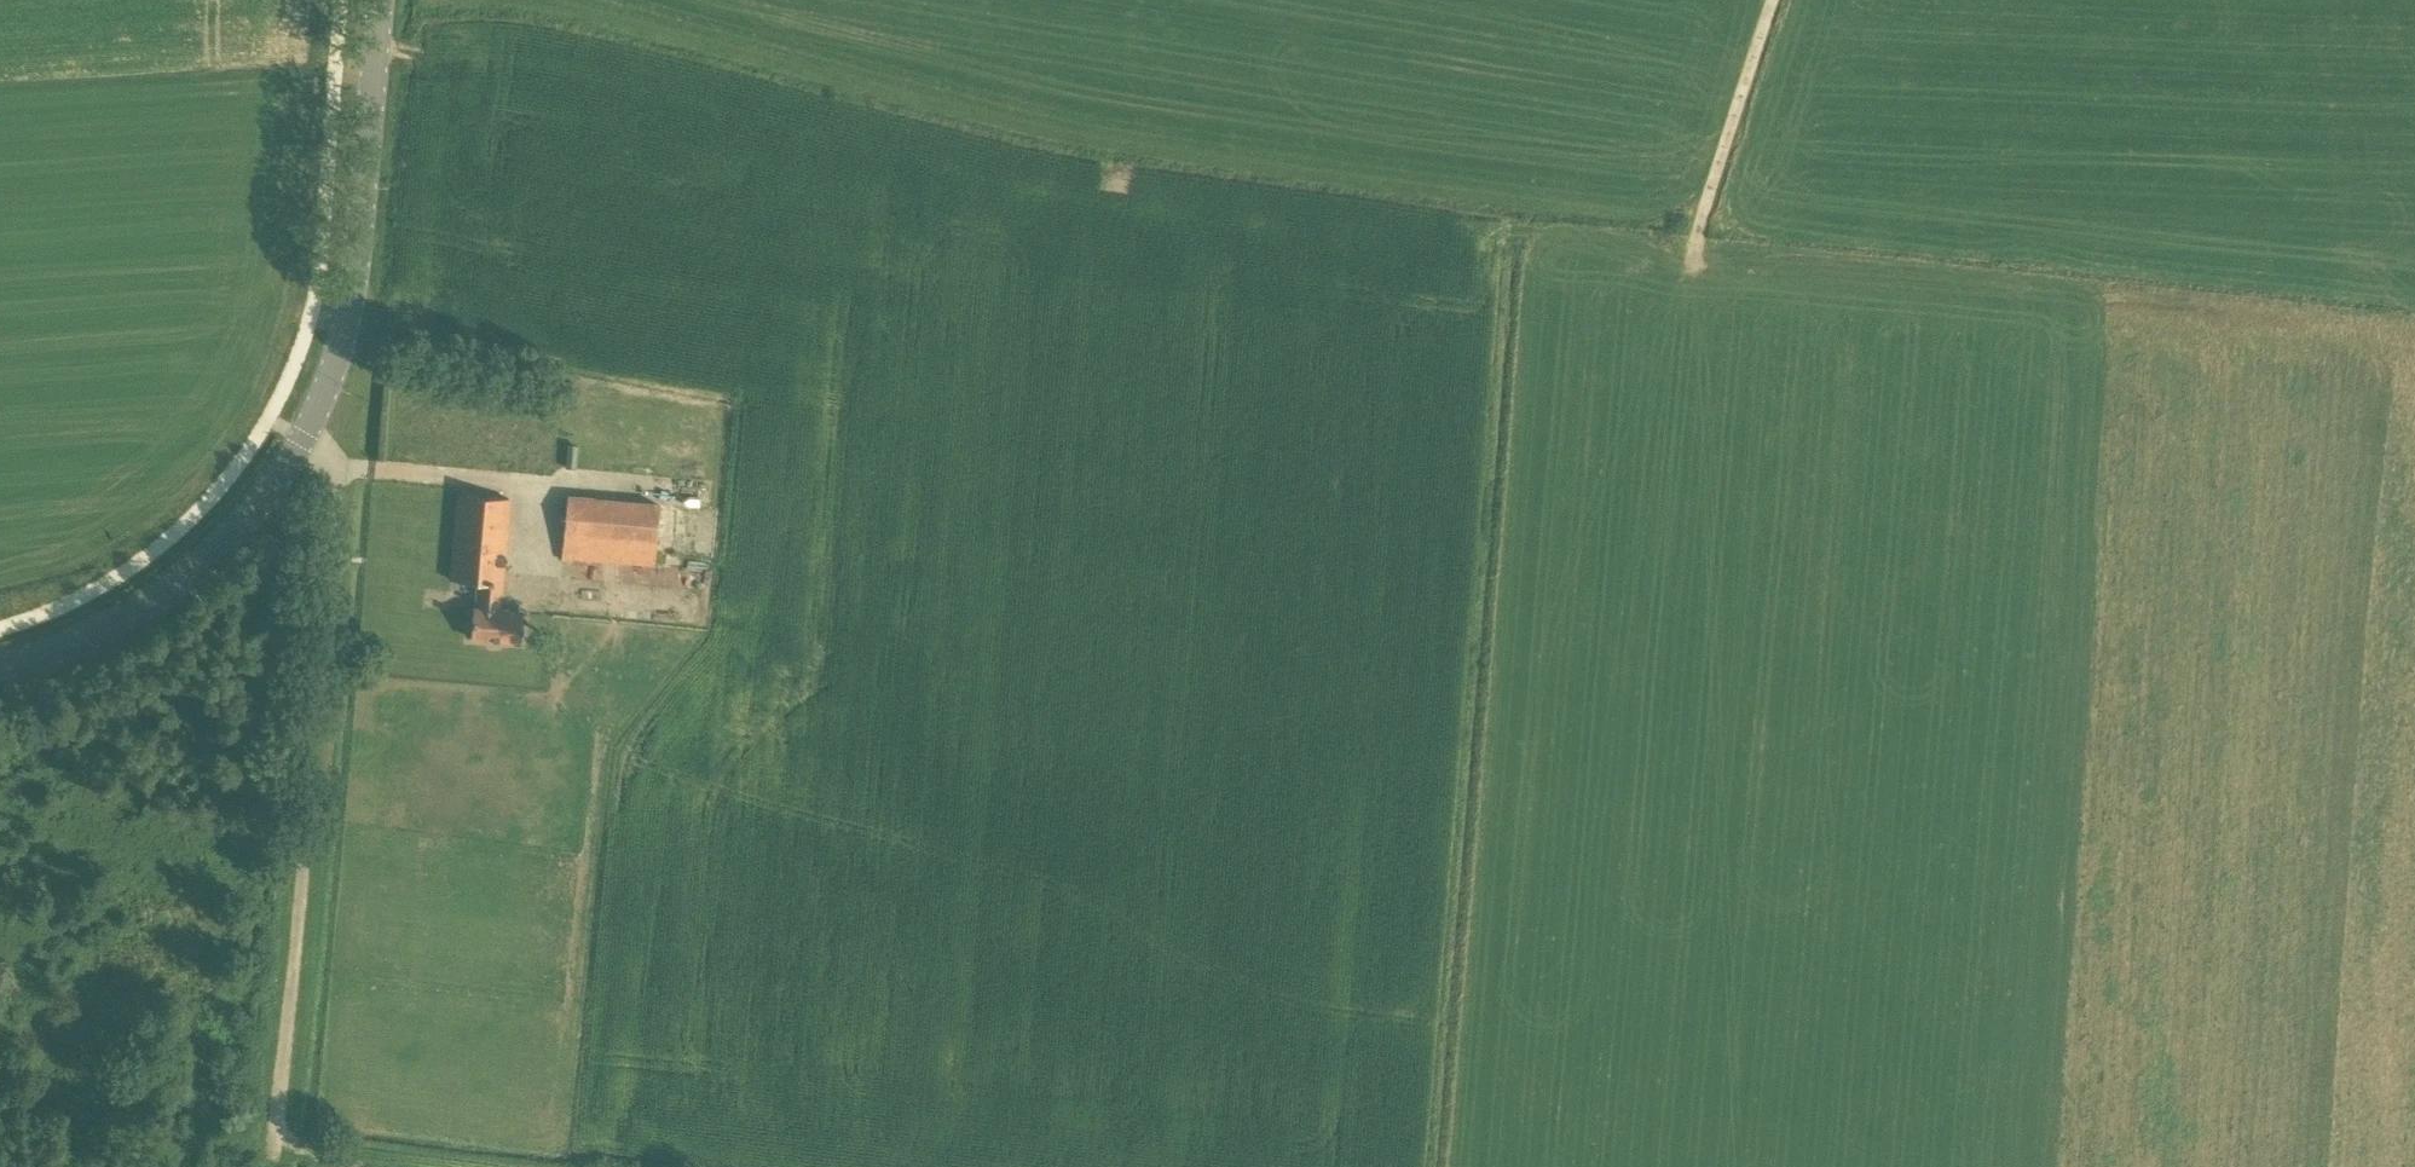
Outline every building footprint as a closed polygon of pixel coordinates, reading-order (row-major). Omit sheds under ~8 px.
[(575,467),(576,444),(566,444),(565,466),(575,467)] [(498,610),(501,584),(508,499),(456,494),(449,580),(475,582),(470,638),(519,642),(521,612),(498,610)] [(653,566),(659,503),(566,495),(560,558),(653,566)]
